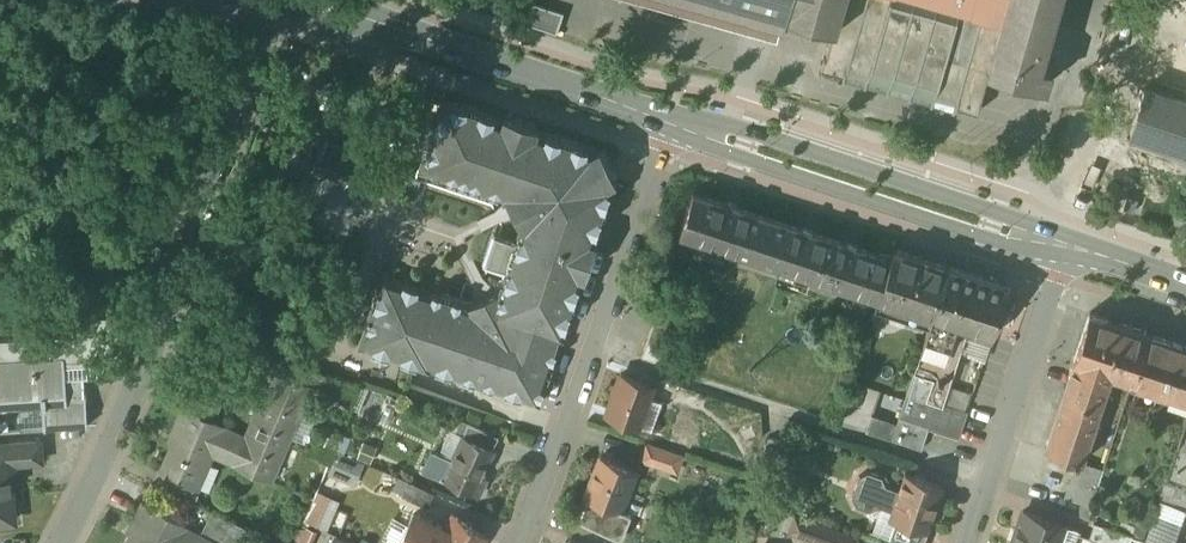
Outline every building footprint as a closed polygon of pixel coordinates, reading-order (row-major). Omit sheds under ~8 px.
[(777,42),(785,13),(784,13),(787,0),(621,0),(777,42)] [(784,13),(785,13),(812,21),(835,27),(826,57),(825,57),(821,68),(979,113),(982,102),(981,101),(990,71),(1011,77),(1046,87),(1052,67),(1041,64),(1059,0),(787,0),(784,13)] [(561,16),(521,3),(515,21),(555,34),(561,16)] [(1145,89),(1135,121),(1130,134),(1185,153),(1185,102),(1145,89)] [(538,128),(504,116),(503,120),(443,100),(420,168),(505,196),(521,229),(501,291),(468,307),(384,279),(360,350),(429,372),(429,370),(538,406),(558,348),(555,347),(559,335),(562,336),(581,276),(585,277),(596,244),(593,242),(613,183),(616,181),(614,178),(618,176),(605,150),(601,152),(599,149),(596,151),(537,131),(538,128)] [(359,157),(330,140),(316,165),(345,182),(359,157)] [(729,204),(694,193),(680,235),(715,246),(729,204)] [(783,222),(729,204),(715,246),(769,264),(783,222)] [(838,241),(783,222),(769,264),(824,282),(838,241)] [(891,259),(838,241),(824,282),(878,300),(895,250),(894,250),(891,259)] [(949,268),(895,250),(878,300),(875,310),(930,327),(933,318),(949,268)] [(1008,288),(949,268),(933,318),(968,330),(992,338),(1008,288)] [(693,297),(665,288),(642,358),(669,367),(693,297)] [(1149,334),(1090,315),(1073,364),(1074,365),(1108,376),(1132,384),(1149,334)] [(968,330),(933,318),(930,327),(915,373),(950,385),(968,330)] [(117,319),(90,319),(90,327),(90,335),(113,333),(118,333),(117,319)] [(90,327),(68,329),(69,338),(36,339),(37,357),(44,357),(44,363),(59,362),(59,363),(84,362),(85,366),(107,365),(107,349),(115,348),(113,333),(90,335),(90,327)] [(1149,334),(1132,384),(1185,402),(1185,346),(1149,334)] [(37,357),(36,339),(0,342),(0,366),(7,365),(10,403),(8,403),(8,405),(43,402),(43,409),(46,408),(46,402),(62,401),(62,399),(60,379),(59,363),(59,362),(44,363),(44,357),(37,357)] [(429,372),(360,350),(352,373),(408,391),(415,371),(536,411),(538,406),(429,370),(429,372)] [(1108,376),(1074,365),(1046,451),(1076,461),(1082,463),(1083,462),(1107,388),(1104,386),(1108,376)] [(276,371),(247,439),(245,438),(234,463),(236,464),(235,466),(270,481),(311,387),(276,371)] [(950,385),(915,373),(899,419),(929,428),(958,438),(967,413),(943,405),(950,385)] [(653,386),(621,375),(607,415),(638,427),(649,398),(653,386)] [(88,377),(60,379),(62,399),(90,398),(88,377)] [(197,382),(173,437),(177,438),(162,474),(196,489),(211,453),(234,463),(245,438),(223,429),(224,427),(209,420),(211,416),(213,417),(223,394),(197,382)] [(649,398),(638,427),(652,431),(662,403),(649,398)] [(897,425),(872,416),(867,432),(892,440),(897,425)] [(899,419),(897,425),(892,440),(922,450),(929,428),(899,419)] [(495,436),(457,420),(451,434),(462,439),(463,437),(489,449),(495,436)] [(1177,448),(1185,451),(1185,420),(1177,448)] [(462,439),(452,462),(432,453),(423,472),(425,473),(480,497),(488,480),(481,477),(493,451),(489,449),(463,437),(462,439)] [(769,438),(756,479),(769,483),(783,442),(769,438)] [(0,446),(0,523),(14,522),(10,465),(42,463),(40,443),(0,446)] [(683,457),(647,445),(641,460),(677,473),(683,457)] [(1177,448),(1165,482),(1185,489),(1185,451),(1177,448)] [(357,486),(366,464),(339,452),(329,474),(357,486)] [(638,472),(601,457),(586,497),(591,499),(581,524),(621,540),(631,515),(622,512),(638,472)] [(1082,463),(1076,461),(1064,497),(1092,506),(1104,469),(1083,462),(1082,463)] [(882,477),(868,472),(859,476),(852,496),(856,505),(870,510),(879,506),(893,511),(900,491),(886,486),(882,477)] [(196,489),(162,474),(156,488),(191,503),(196,489)] [(942,487),(906,474),(900,491),(893,511),(890,519),(896,521),(926,532),(927,530),(942,487)] [(1165,482),(1159,500),(1185,509),(1185,507),(1185,489),(1165,482)] [(433,494),(408,483),(402,497),(427,508),(433,494)] [(328,529),(340,499),(318,490),(296,542),(312,542),(319,525),(328,529)] [(142,504),(127,533),(132,536),(128,542),(213,542),(200,536),(185,529),(186,527),(142,504)] [(1023,512),(1012,542),(1058,542),(1064,526),(1023,512)] [(212,513),(200,536),(213,542),(242,542),(249,530),(212,513)] [(440,534),(414,515),(401,542),(482,542),(486,538),(453,516),(440,534)] [(896,521),(888,542),(925,542),(929,531),(927,530),(926,532),(896,521)] [(1094,523),(1089,539),(1102,542),(1130,542),(1133,535),(1094,523)] [(824,526),(818,542),(821,542),(856,542),(858,539),(824,526)]
